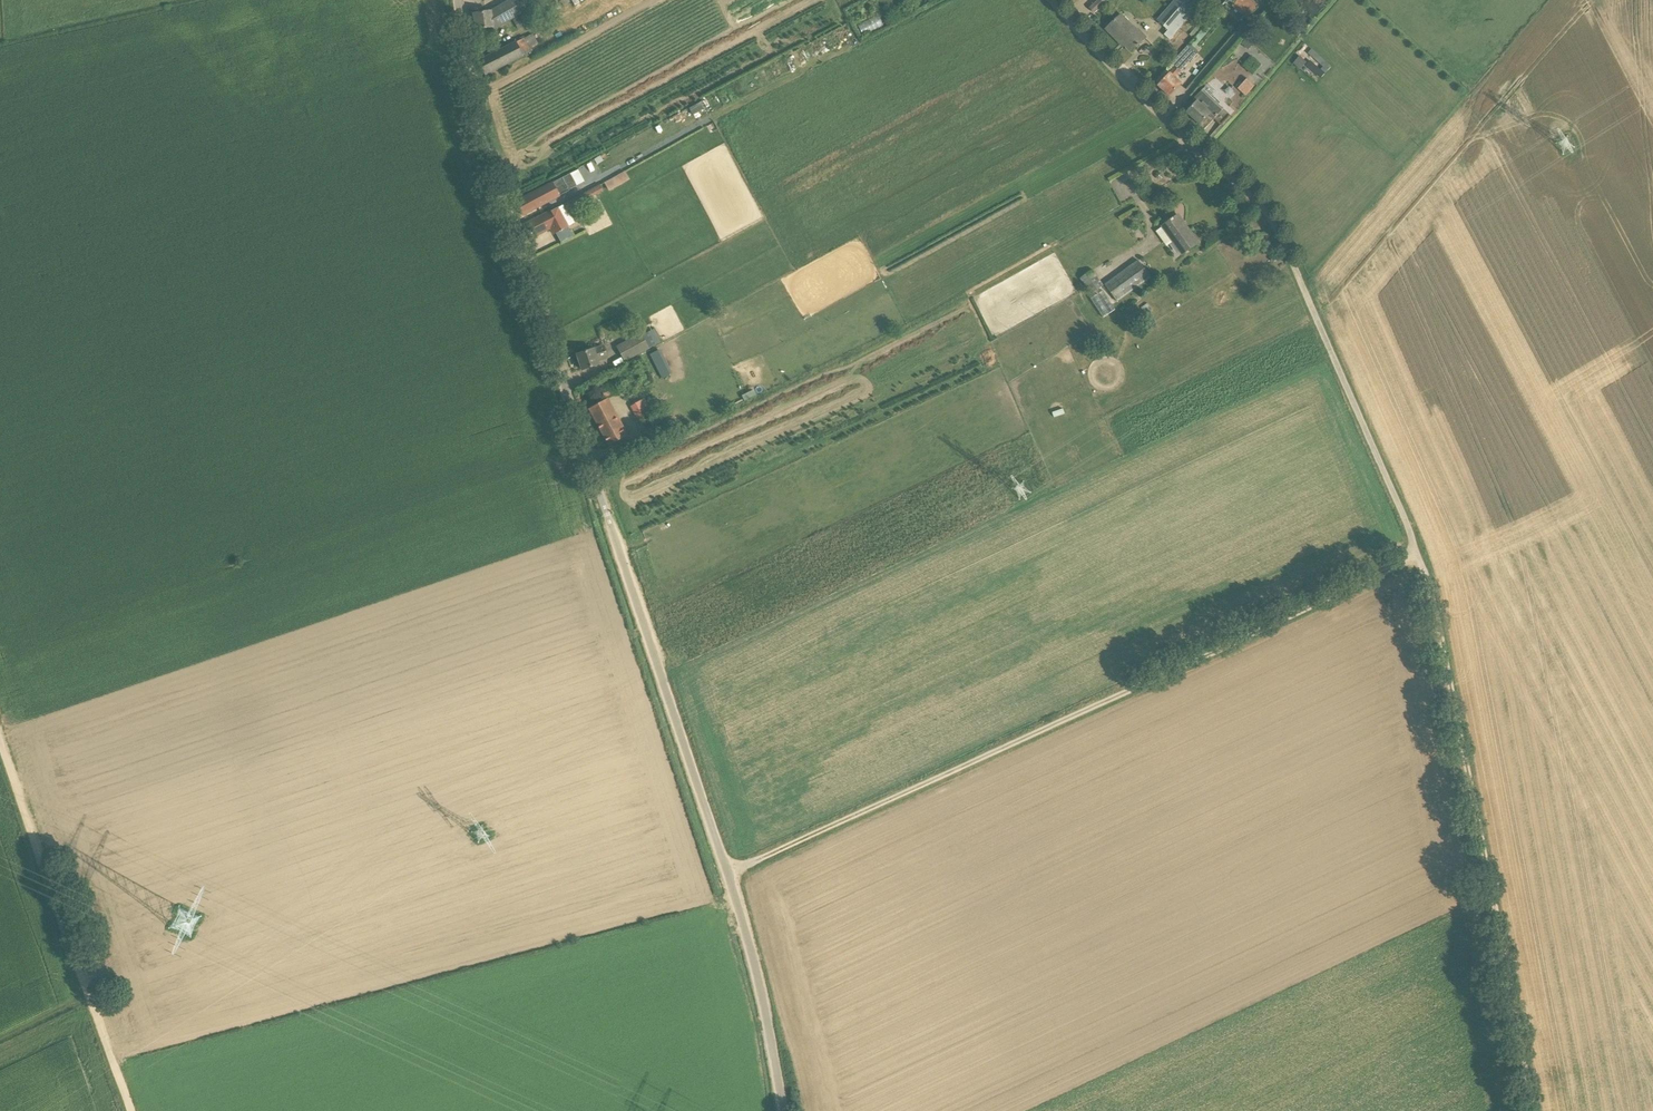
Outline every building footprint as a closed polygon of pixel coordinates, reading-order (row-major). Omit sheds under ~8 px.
[(529,9),(524,0),(510,0),(491,10),(491,13),(490,13),(474,14),(476,30),(492,28),(493,30),(529,9)] [(1089,9),(1096,17),(1115,0),(1098,0),(1089,9)] [(1194,0),(1175,0),(1157,21),(1172,33),(1198,3),(1194,0)] [(1323,0),(1299,0),(1315,17),(1328,4),(1323,0)] [(1216,12),(1222,17),(1227,11),(1224,8),(1221,6),(1216,12)] [(529,23),(524,14),(513,20),(518,29),(529,23)] [(864,34),(884,26),(879,14),(859,23),(864,34)] [(1139,29),(1137,30),(1122,15),(1117,20),(1107,29),(1121,43),(1123,42),(1132,52),(1142,43),(1142,42),(1147,37),(1139,29)] [(531,47),(537,44),(533,35),(478,62),(482,77),(531,52),(533,51),(531,47)] [(1184,70),(1200,51),(1191,44),(1175,64),(1184,70)] [(1316,51),(1305,63),(1321,77),(1332,65),(1316,51)] [(1306,64),(1299,58),(1294,64),(1301,71),(1306,65),(1306,64)] [(1181,84),(1174,78),(1180,72),(1176,68),(1159,86),(1170,97),(1181,84)] [(1254,87),(1247,80),(1238,88),(1246,96),(1254,87)] [(1223,110),(1202,90),(1196,98),(1199,101),(1187,113),(1200,125),(1210,115),(1215,120),(1223,110)] [(690,108),(693,115),(705,109),(701,102),(690,108)] [(629,180),(625,172),(605,183),(608,191),(629,180)] [(561,179),(551,184),(550,184),(516,203),(523,216),(562,194),(568,191),(561,179)] [(599,185),(564,205),(568,213),(580,206),(579,203),(602,191),(599,185)] [(555,235),(568,227),(558,209),(524,226),(530,239),(551,228),(555,235)] [(1199,243),(1179,216),(1168,224),(1157,232),(1167,247),(1174,242),(1183,254),(1188,251),(1199,243)] [(1150,277),(1138,260),(1105,284),(1118,301),(1150,277)] [(1103,285),(1092,270),(1080,278),(1091,293),(1103,285)] [(648,348),(640,334),(617,346),(625,361),(648,348)] [(603,346),(577,355),(582,370),(599,365),(598,362),(608,358),(603,346)] [(610,384),(599,390),(604,400),(616,394),(610,384)] [(643,399),(631,406),(640,422),(653,414),(643,399)] [(606,400),(589,409),(609,446),(626,437),(606,400)]
